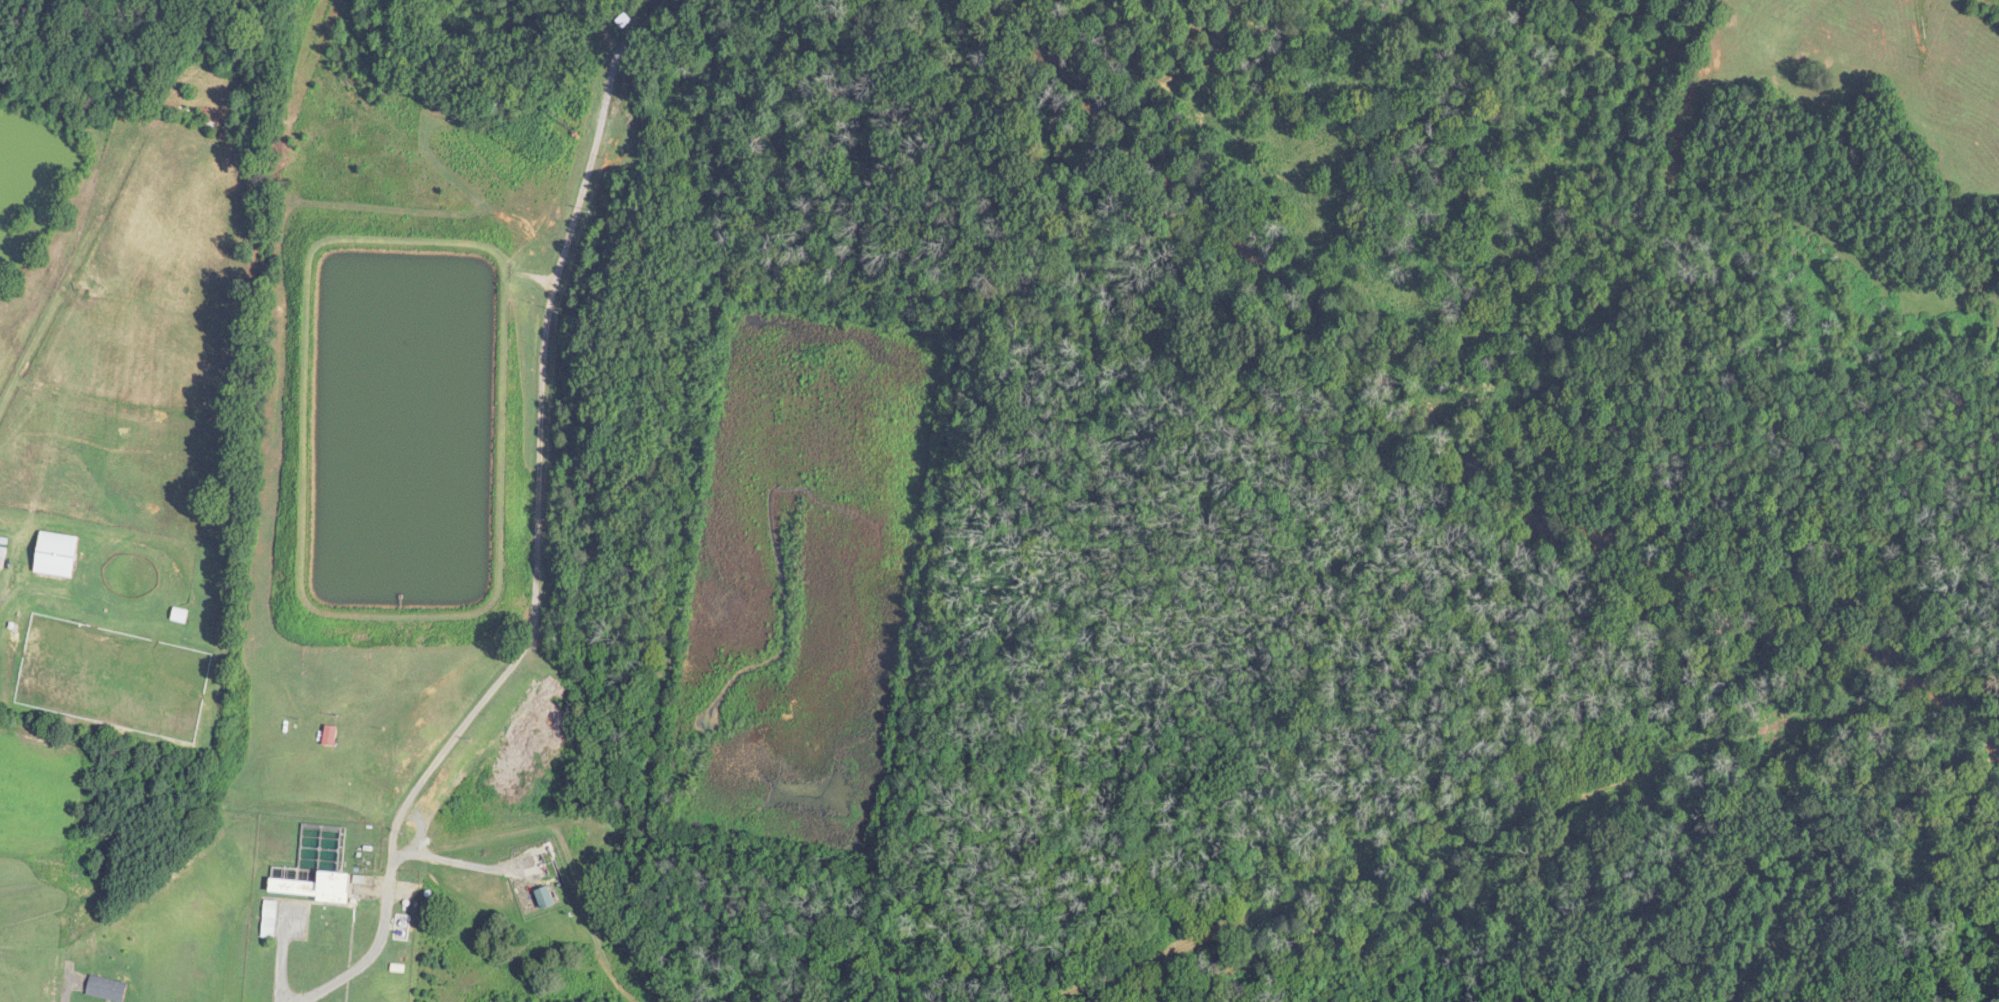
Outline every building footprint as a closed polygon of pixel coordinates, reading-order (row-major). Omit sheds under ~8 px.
[(35,573),(73,578),(79,537),(41,531),(35,573)] [(188,611),(175,609),(173,620),(186,623),(188,611)] [(335,746),(337,727),(326,726),(323,745),(335,746)] [(319,896),(318,901),(349,903),(351,875),(319,872),(318,883),(271,879),(270,892),(319,896)] [(536,891),(543,909),(555,905),(548,887),(536,891)] [(276,937),(276,924),(271,924),(271,905),(265,905),(265,937),(276,937)] [(129,984),(92,975),(87,994),(116,1001),(124,1001),(129,984)]
